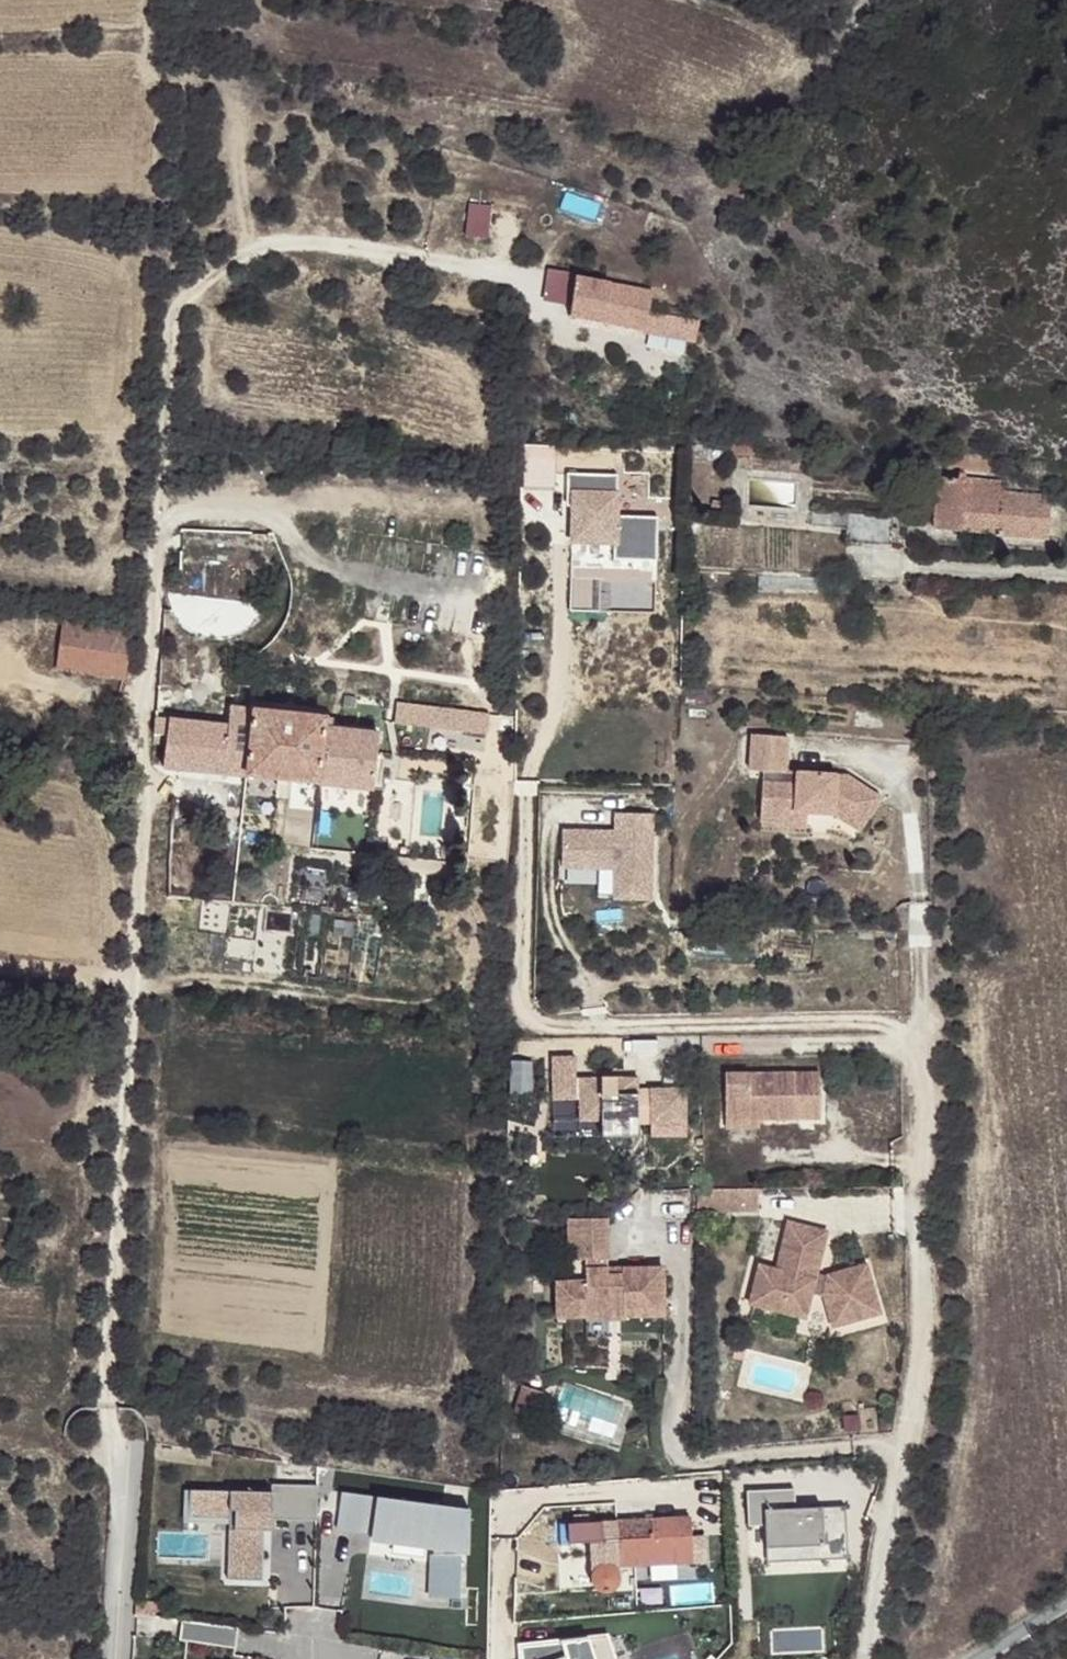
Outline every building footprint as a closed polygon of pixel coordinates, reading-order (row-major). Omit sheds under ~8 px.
[(648,312),(652,289),(577,272),(569,315),(604,320),(696,340),(700,321),(648,312)] [(1005,470),(938,463),(933,518),(964,520),(965,511),(1000,514),(1000,522),(1050,527),(1054,485),(1004,481),(1005,470)] [(624,472),(574,471),(573,491),(580,492),(579,539),(621,540),(620,557),(664,558),(664,514),(623,513),(624,472)] [(814,505),(813,521),(848,524),(847,537),(885,541),(888,512),(814,505)] [(131,628),(66,620),(59,666),(126,675),(131,628)] [(471,713),(403,705),(402,722),(469,730),(471,713)] [(172,718),(171,736),(169,767),(176,770),(251,776),(256,711),(233,709),(232,723),(172,718)] [(171,736),(172,718),(161,717),(160,735),(171,736)] [(338,718),(328,717),(322,782),(375,787),(379,737),(337,733),(338,718)] [(793,779),(793,768),(795,735),(759,733),(757,771),(771,771),(768,820),(788,821),(789,811),(813,812),(843,814),(863,828),(886,793),(853,772),(803,769),(802,779),(793,779)] [(803,769),(793,768),(793,779),(802,779),(803,769)] [(789,811),(788,821),(788,828),(812,829),(813,812),(789,811)] [(606,831),(567,831),(567,867),(619,868),(619,899),(656,899),(657,814),(620,814),(620,832),(620,838),(606,837),(606,831)] [(579,1060),(558,1060),(557,1103),(585,1103),(585,1125),(606,1125),(643,1124),(642,1130),(690,1130),(690,1096),(643,1095),(643,1082),(579,1082),(579,1060)] [(819,1078),(725,1079),(726,1126),(759,1126),(819,1125),(819,1078)] [(642,1130),(643,1124),(606,1125),(605,1142),(642,1142),(642,1130)] [(759,1126),(726,1126),(725,1134),(758,1134),(759,1126)] [(702,1195),(702,1218),(764,1217),(764,1195),(702,1195)] [(611,1224),(573,1225),(573,1246),(611,1246),(611,1224)] [(779,1277),(762,1273),(753,1310),(809,1324),(815,1299),(828,1302),(837,1333),(884,1320),(870,1271),(833,1282),(831,1290),(817,1286),(829,1238),(790,1229),(779,1277)] [(611,1246),(573,1246),(573,1266),(589,1266),(590,1288),(561,1288),(561,1323),(591,1323),(612,1311),(629,1311),(629,1323),(668,1322),(667,1273),(627,1275),(627,1281),(612,1281),(611,1246)] [(753,1310),(742,1308),(738,1325),(830,1348),(892,1329),(876,1270),(870,1271),(884,1320),(837,1333),(828,1302),(815,1299),(809,1324),(753,1310)] [(629,1311),(612,1311),(591,1323),(591,1326),(629,1325),(629,1323),(629,1311)] [(550,1391),(528,1383),(518,1410),(540,1418),(550,1391)] [(522,1416),(512,1415),(511,1428),(522,1428),(522,1416)] [(271,1488),(207,1488),(206,1515),(231,1515),(231,1520),(230,1576),(263,1575),(265,1515),(316,1516),(317,1482),(272,1481),(271,1488)] [(469,1504),(342,1487),(337,1522),(373,1526),(390,1528),(434,1533),(432,1592),(461,1593),(461,1538),(468,1538),(469,1504)] [(231,1520),(231,1515),(206,1515),(207,1488),(186,1488),(185,1520),(231,1520)] [(796,1492),(749,1494),(750,1529),(767,1529),(768,1551),(793,1550),(793,1565),(850,1563),(848,1510),(797,1512),(796,1492)] [(561,1553),(587,1551),(590,1595),(591,1600),(594,1604),(598,1608),(604,1609),(611,1608),(616,1604),(620,1599),(620,1593),(619,1575),(692,1569),(688,1521),(560,1533),(561,1553)] [(390,1528),(373,1526),(372,1537),(389,1539),(390,1528)] [(793,1565),(793,1550),(768,1551),(769,1566),(793,1565)] [(159,1600),(137,1598),(137,1611),(158,1613),(159,1600)] [(240,1624),(184,1617),(182,1636),(237,1644),(240,1624)] [(522,1647),(521,1658),(615,1658),(607,1639),(522,1647)] [(434,1649),(434,1658),(472,1658),(472,1655),(434,1649)]
